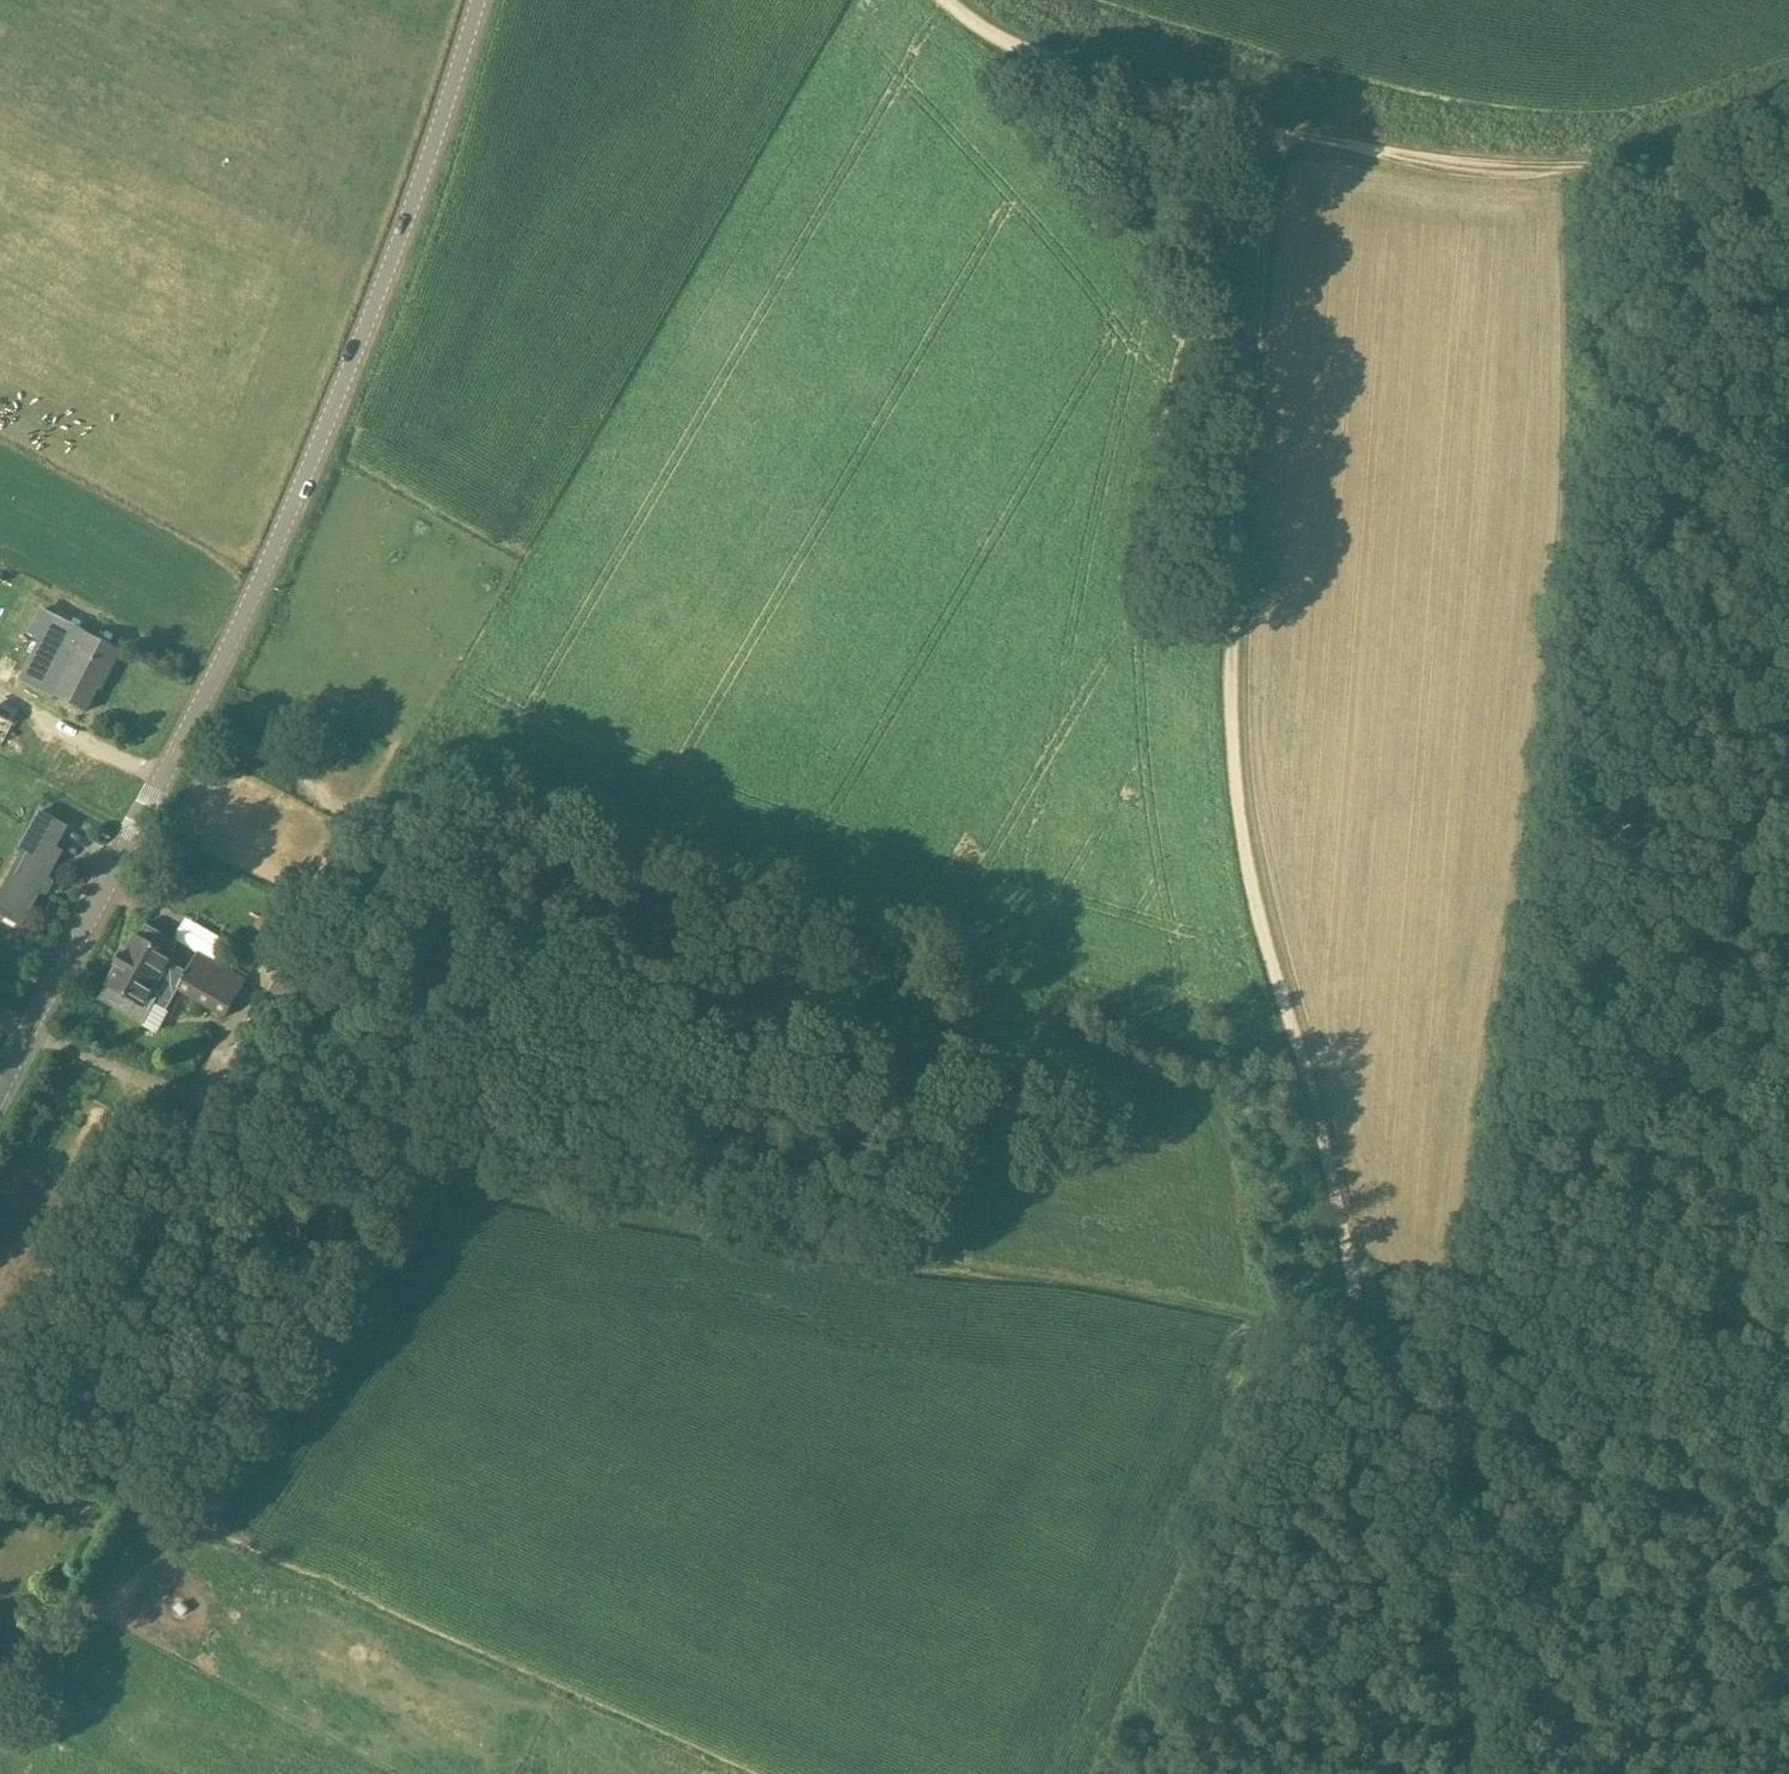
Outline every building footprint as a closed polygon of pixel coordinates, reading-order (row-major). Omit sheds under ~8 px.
[(108,679),(122,651),(84,633),(53,694),(88,711),(105,677),(108,679)] [(7,739),(15,718),(0,712),(0,737),(7,739)] [(63,851),(57,847),(68,826),(40,811),(19,849),(24,852),(2,892),(0,891),(0,913),(23,925),(41,891),(46,894),(49,893),(55,882),(54,880),(49,877),(63,851)] [(106,985),(108,986),(100,998),(144,1024),(160,1032),(170,1012),(167,1011),(178,992),(226,1019),(249,980),(199,951),(189,968),(173,959),(175,957),(172,955),(179,942),(146,923),(139,937),(135,934),(106,985)] [(312,971),(288,957),(265,998),(289,1012),(312,971)]
